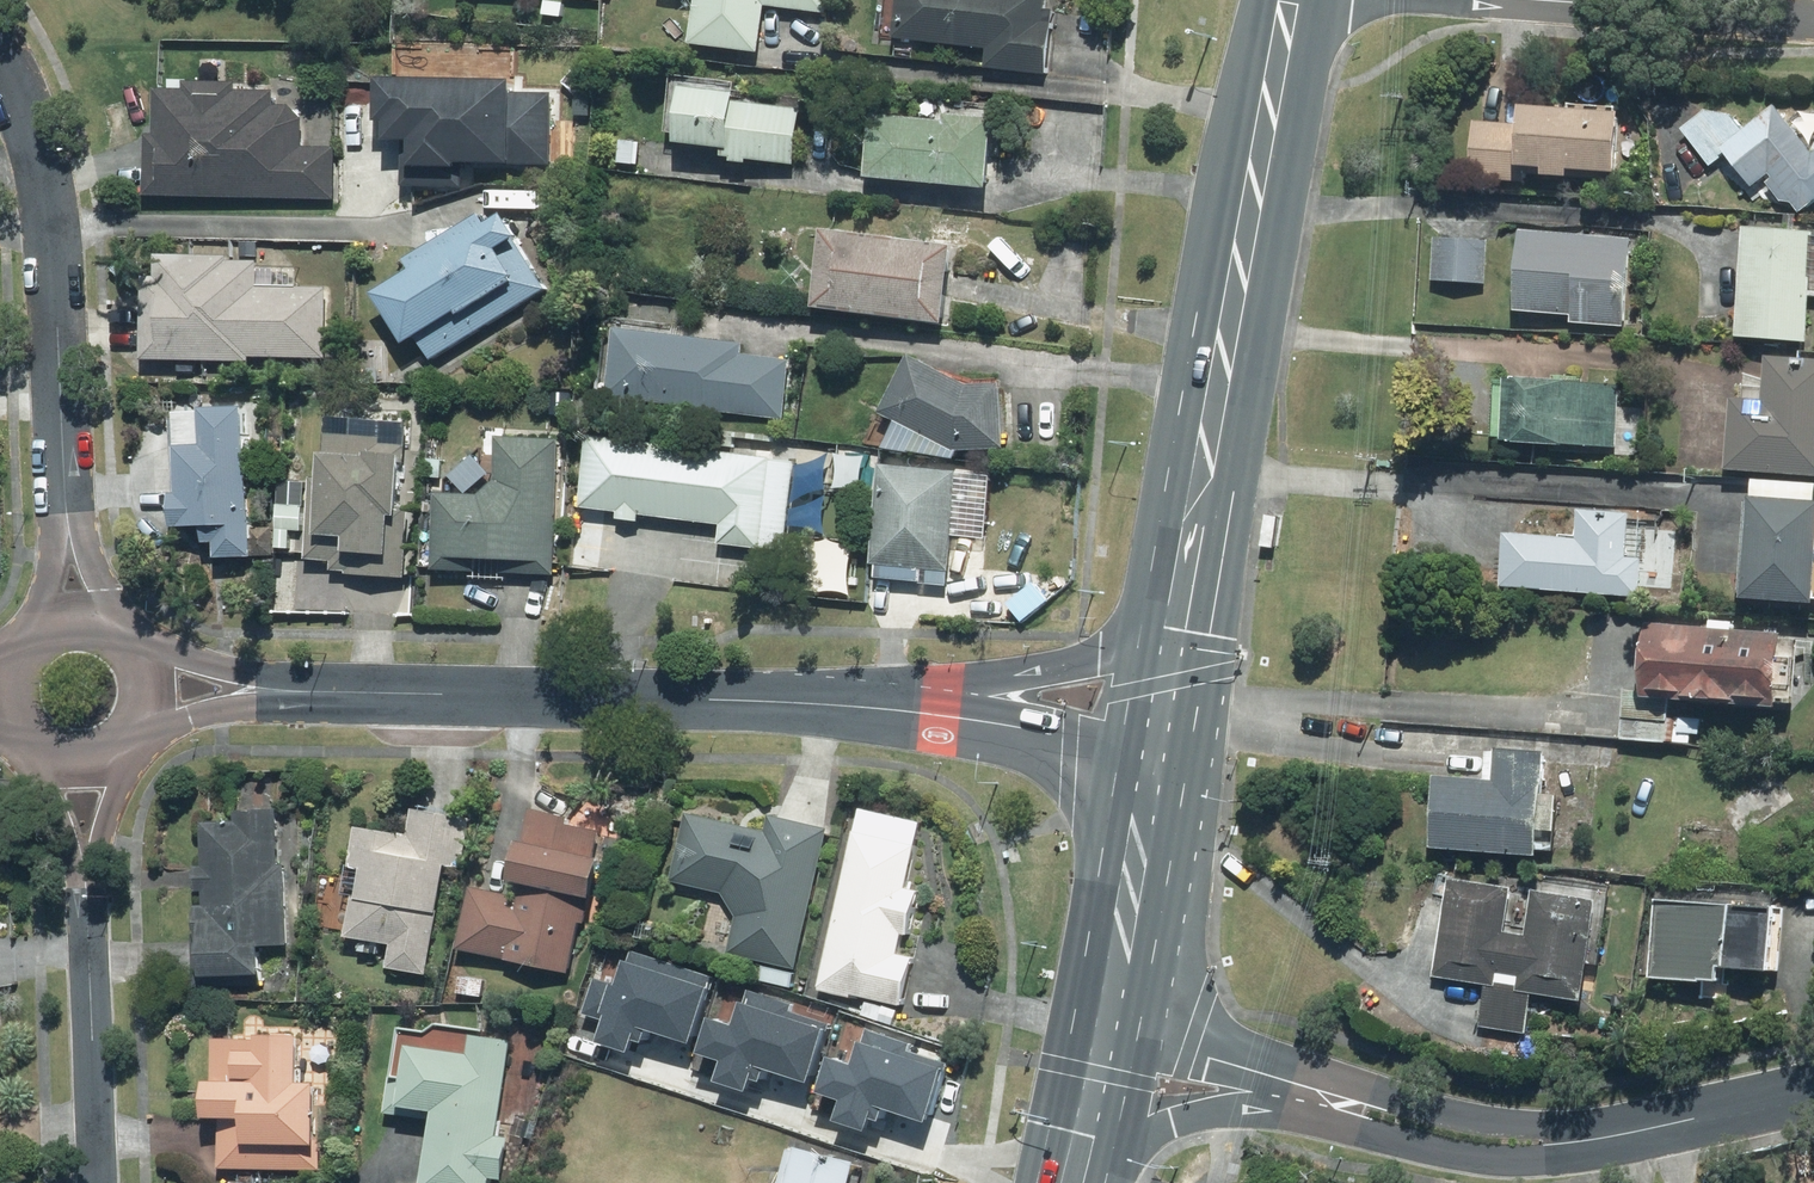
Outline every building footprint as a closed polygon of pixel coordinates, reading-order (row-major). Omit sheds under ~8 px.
[(685,47),(757,56),(763,11),(829,20),(831,0),(691,0),(685,47)] [(984,51),(982,72),(1048,78),(1049,57),(1055,0),(895,0),(892,43),(984,51)] [(375,90),(373,129),(380,129),(379,146),(406,147),(404,192),(461,195),(461,173),(546,176),(549,96),(375,90)] [(143,138),(140,198),(335,206),(337,154),(300,152),(302,111),(270,110),(270,98),(155,94),(153,139),(143,138)] [(677,95),(676,102),(672,153),(720,157),(719,165),(792,171),(796,111),(731,106),(731,100),(677,95)] [(1613,178),(1616,121),(1496,114),(1495,124),(1471,123),(1468,182),(1523,185),(1523,180),(1566,182),(1566,175),(1613,178)] [(1755,203),(1773,189),(1797,221),(1813,208),(1813,158),(1812,159),(1778,114),(1720,157),(1755,203)] [(945,120),(944,129),(867,124),(863,187),(986,195),(990,132),(990,123),(945,120)] [(641,145),(603,143),(602,173),(640,174),(641,145)] [(483,234),(476,223),(402,268),(408,278),(369,302),(400,352),(416,342),(429,363),(546,291),(504,221),(483,234)] [(943,331),(950,251),(965,252),(968,225),(925,222),(923,248),(819,240),(813,316),(911,325),(911,328),(943,331)] [(1569,320),(1568,327),(1624,332),(1631,242),(1519,234),(1513,315),(1569,320)] [(1746,239),(1740,344),(1807,348),(1809,302),(1813,302),(1813,243),(1746,239)] [(1485,246),(1429,243),(1427,286),(1483,289),(1485,246)] [(140,263),(139,365),(248,367),(249,360),(325,362),(326,294),(254,293),(255,266),(140,263)] [(612,334),(605,402),(784,421),(790,363),(741,358),(742,347),(612,334)] [(877,417),(949,454),(959,460),(1002,457),(998,391),(971,392),(906,360),(877,417)] [(1763,365),(1760,412),(1730,411),(1727,477),(1813,482),(1813,367),(1763,365)] [(1620,388),(1497,384),(1495,451),(1618,454),(1620,388)] [(249,562),(245,417),(170,419),(174,550),(212,549),(213,563),(249,562)] [(403,585),(407,449),(408,420),(328,417),(326,465),(315,465),(314,496),(306,496),(304,564),(330,565),(330,572),(351,573),(351,584),(403,585)] [(496,442),(494,485),(479,499),(444,497),(435,497),(432,576),(471,578),(472,568),(522,571),(522,577),(554,579),(560,445),(496,442)] [(794,466),(586,445),(579,513),(616,516),(615,523),(638,525),(638,521),(720,530),(719,548),(785,555),(794,466)] [(860,458),(829,458),(828,495),(860,496),(860,458)] [(953,477),(874,475),(871,584),(950,586),(953,477)] [(1749,483),(1749,504),(1743,503),(1739,607),(1813,610),(1813,511),(1812,511),(1813,486),(1749,483)] [(301,511),(275,510),(273,557),(286,558),(287,539),(300,539),(301,511)] [(1502,540),(1498,593),(1637,604),(1644,526),(1627,524),(1627,520),(1578,516),(1576,539),(1557,538),(1557,544),(1502,540)] [(850,551),(811,549),(808,597),(847,599),(850,551)] [(1797,641),(1645,629),(1640,702),(1667,704),(1792,714),(1797,641)] [(1666,722),(1667,704),(1640,702),(1624,701),(1621,744),(1698,749),(1700,724),(1666,722)] [(1541,800),(1543,756),(1490,753),(1488,785),(1431,781),(1426,857),(1535,863),(1535,853),(1552,854),(1555,801),(1541,800)] [(201,894),(189,894),(194,991),(261,988),(259,953),(285,951),(281,867),(276,868),(273,811),(238,813),(239,827),(198,828),(201,894)] [(921,824),(855,811),(818,995),(901,1012),(911,962),(905,960),(918,894),(907,892),(921,824)] [(404,839),(353,833),(348,877),(355,878),(352,904),(333,902),(329,945),(387,951),(385,973),(431,978),(448,821),(406,816),(404,839)] [(670,886),(723,898),(735,918),(726,956),(761,964),(757,983),(792,990),(827,832),(773,820),(769,837),(685,818),(670,886)] [(589,866),(595,835),(527,822),(521,852),(515,851),(508,888),(521,891),(519,903),(471,894),(459,953),(505,962),(503,970),(569,983),(584,908),(589,909),(598,867),(589,866)] [(1506,894),(1447,887),(1436,984),(1486,989),(1481,1031),(1526,1036),(1530,998),(1582,1004),(1594,907),(1527,899),(1523,935),(1502,933),(1506,894)] [(1649,984),(1722,988),(1723,974),(1777,977),(1781,910),(1654,903),(1649,984)] [(825,1026),(819,1053),(805,1050),(801,1071),(814,1074),(804,1121),(853,1131),(865,1077),(882,1080),(890,1040),(825,1026)] [(298,1046),(210,1041),(207,1090),(200,1089),(198,1125),(220,1127),(217,1170),(311,1175),(315,1093),(295,1092),(298,1046)] [(507,1047),(469,1043),(468,1058),(405,1052),(402,1080),(389,1079),(386,1113),(433,1117),(427,1182),(503,1182),(507,1143),(498,1142),(507,1047)] [(788,1150),(779,1182),(850,1182),(854,1167),(788,1150)]
